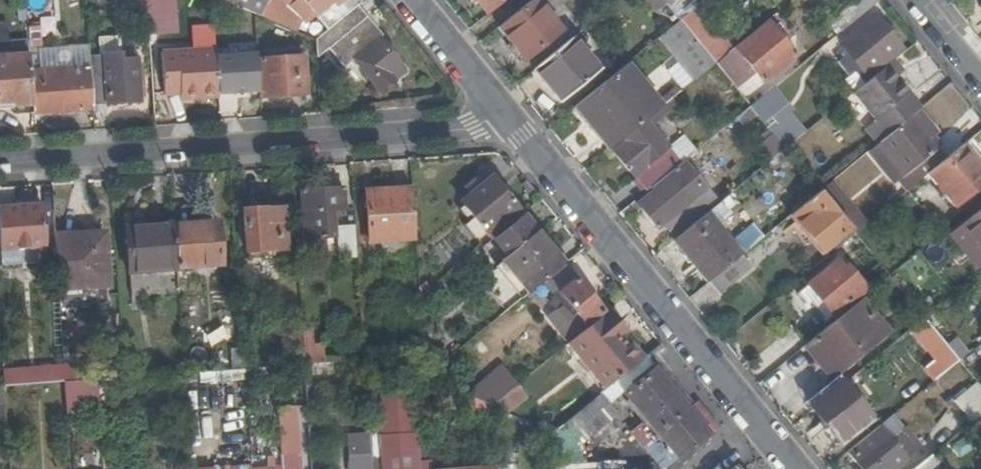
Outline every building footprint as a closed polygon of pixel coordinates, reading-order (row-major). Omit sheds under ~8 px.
[(30,10),(44,7),(43,0),(28,0),(30,10)] [(148,12),(158,11),(158,0),(147,0),(148,12)] [(261,15),(268,0),(226,0),(261,15)] [(359,5),(361,3),(359,0),(299,0),(290,7),(284,0),(268,0),(261,15),(297,31),(299,25),(305,28),(308,23),(317,16),(329,30),(359,5)] [(488,13),(504,0),(477,0),(488,13)] [(498,27),(525,61),(561,31),(536,0),(531,0),(498,27)] [(666,4),(663,0),(645,0),(655,13),(666,4)] [(879,0),(854,0),(849,4),(850,5),(832,20),(841,31),(879,0)] [(317,40),(318,58),(330,49),(343,66),(354,58),(381,92),(407,71),(380,38),(382,36),(359,5),(329,30),(317,40)] [(691,11),(680,21),(715,63),(726,54),(691,11)] [(859,71),(867,81),(891,62),(888,58),(900,48),(889,33),(883,26),(875,15),(839,45),(847,54),(837,62),(850,79),(859,71)] [(694,81),(715,63),(680,21),(680,20),(659,38),(694,81)] [(736,49),(762,82),(794,55),(767,23),(736,49)] [(572,37),(533,69),(560,102),(599,69),(572,37)] [(92,67),(94,104),(141,101),(140,90),(145,89),(144,62),(139,62),(138,58),(123,59),(122,39),(99,41),(100,56),(91,57),(92,67)] [(31,70),(29,41),(8,42),(9,55),(0,56),(0,109),(13,108),(13,105),(17,105),(17,112),(34,112),(31,70)] [(192,100),(220,99),(218,58),(217,48),(163,52),(166,96),(181,95),(192,95),(192,100)] [(257,56),(218,58),(220,99),(259,96),(257,56)] [(265,94),(307,91),(305,57),(263,60),(265,94)] [(919,109),(921,108),(896,78),(903,72),(893,59),(891,62),(867,81),(854,91),(878,119),(864,130),(876,145),(911,116),(919,109)] [(626,65),(572,108),(607,151),(623,138),(661,107),(626,65)] [(34,113),(95,109),(94,104),(92,67),(31,70),(34,112),(34,113)] [(613,153),(644,192),(707,141),(693,123),(671,152),(650,128),(680,102),(675,96),(661,107),(623,138),(626,142),(613,153)] [(939,148),(911,116),(876,145),(866,153),(892,184),(896,181),(906,192),(926,175),(945,160),(937,150),(939,148)] [(769,161),(784,148),(774,136),(759,148),(769,161)] [(966,142),(945,160),(926,175),(953,208),(980,185),(980,161),(966,142)] [(637,205),(640,209),(657,229),(664,224),(675,238),(717,203),(684,163),(652,188),(654,191),(637,205)] [(485,232),(516,207),(492,178),(462,203),(485,232)] [(836,211),(854,233),(865,224),(848,202),(831,182),(819,192),(836,211)] [(344,188),(303,190),(305,240),(334,238),(333,217),(339,217),(339,210),(345,210),(344,188)] [(399,190),(354,193),(356,224),(357,243),(402,240),(399,190)] [(822,253),(825,257),(854,233),(836,211),(819,192),(789,216),(820,254),(822,253)] [(671,241),(707,284),(707,283),(741,256),(713,223),(734,206),(726,196),(717,203),(675,238),(671,241)] [(618,213),(625,221),(640,209),(637,205),(633,200),(618,213)] [(46,248),(43,204),(0,207),(0,219),(2,250),(3,250),(46,248)] [(285,206),(266,207),(267,215),(285,214),(285,206)] [(267,215),(266,207),(244,209),(247,251),(287,249),(285,214),(267,215)] [(978,267),(980,265),(980,211),(952,235),(978,267)] [(497,267),(523,298),(547,278),(564,265),(524,217),(496,240),(508,256),(502,260),(504,262),(497,267)] [(175,225),(178,267),(221,264),(219,221),(175,225)] [(341,257),(358,256),(357,243),(356,224),(339,225),(341,257)] [(129,271),(178,267),(175,225),(126,228),(129,271)] [(55,238),(59,285),(107,282),(104,234),(55,238)] [(46,261),(46,248),(3,250),(4,265),(46,261)] [(486,262),(479,252),(458,269),(466,278),(486,262)] [(741,256),(707,283),(718,297),(752,269),(741,256)] [(806,285),(832,316),(865,289),(848,269),(845,272),(836,260),(806,285)] [(605,314),(564,265),(547,278),(588,328),(600,319),(605,314)] [(425,283),(419,288),(420,300),(431,291),(425,283)] [(858,302),(805,346),(816,359),(832,377),(834,380),(885,337),(858,302)] [(616,382),(640,363),(612,328),(616,324),(606,313),(605,314),(600,319),(588,328),(570,343),(608,389),(616,382)] [(914,328),(924,320),(923,318),(912,326),(914,328)] [(948,371),(958,362),(924,320),(914,328),(948,371)] [(303,334),(305,366),(323,364),(321,346),(312,347),(311,334),(303,334)] [(232,349),(233,370),(245,370),(244,349),(232,349)] [(654,370),(645,359),(640,363),(616,382),(626,394),(624,395),(630,403),(645,422),(629,435),(640,449),(657,436),(678,462),(710,437),(656,370),(654,370)] [(832,377),(816,359),(808,366),(823,385),(832,377)] [(411,378),(373,380),(373,374),(381,374),(380,361),(365,362),(367,392),(381,392),(382,420),(385,468),(432,468),(429,431),(421,432),(421,417),(413,417),(411,378)] [(5,367),(6,386),(65,382),(64,363),(5,367)] [(323,364),(305,366),(306,377),(335,375),(334,364),(323,364)] [(245,370),(246,378),(264,377),(263,368),(245,370)] [(125,378),(66,381),(67,397),(126,393),(125,378)] [(504,380),(477,401),(491,407),(512,390),(504,380)] [(809,408),(812,412),(844,385),(841,381),(809,408)] [(555,466),(582,465),(582,452),(577,452),(577,449),(618,415),(617,414),(630,403),(624,395),(626,394),(616,382),(608,389),(553,434),(553,444),(555,466)] [(976,384),(953,403),(970,424),(980,415),(980,390),(976,384)] [(844,385),(812,412),(838,443),(871,417),(844,385)] [(970,424),(976,433),(980,432),(980,415),(970,424)] [(860,468),(895,468),(918,450),(892,417),(847,454),(860,468)] [(382,420),(373,420),(374,437),(370,437),(372,458),(372,468),(385,468),(382,420)] [(555,466),(553,444),(538,445),(539,468),(555,468),(555,466)] [(915,468),(944,468),(938,462),(946,455),(941,448),(915,468)] [(372,458),(349,460),(349,468),(372,468),(372,458)]
